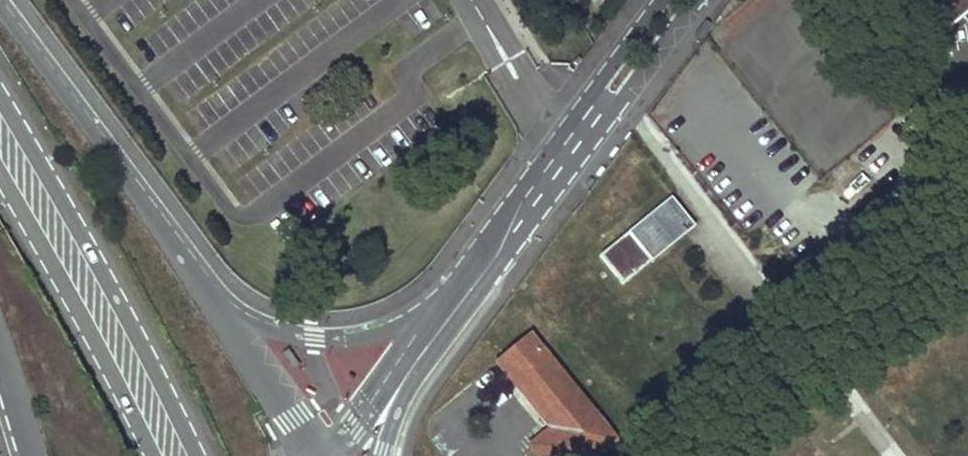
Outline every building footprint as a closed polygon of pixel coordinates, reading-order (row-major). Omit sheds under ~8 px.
[(594,14),(603,3),(601,0),(586,0),(594,14)] [(934,40),(947,29),(967,12),(967,0),(900,0),(934,40)] [(670,198),(626,233),(650,262),(693,227),(670,198)] [(621,284),(650,262),(626,233),(598,255),(621,284)] [(543,455),(592,455),(611,441),(527,338),(499,361),(555,430),(535,446),(543,455)]
